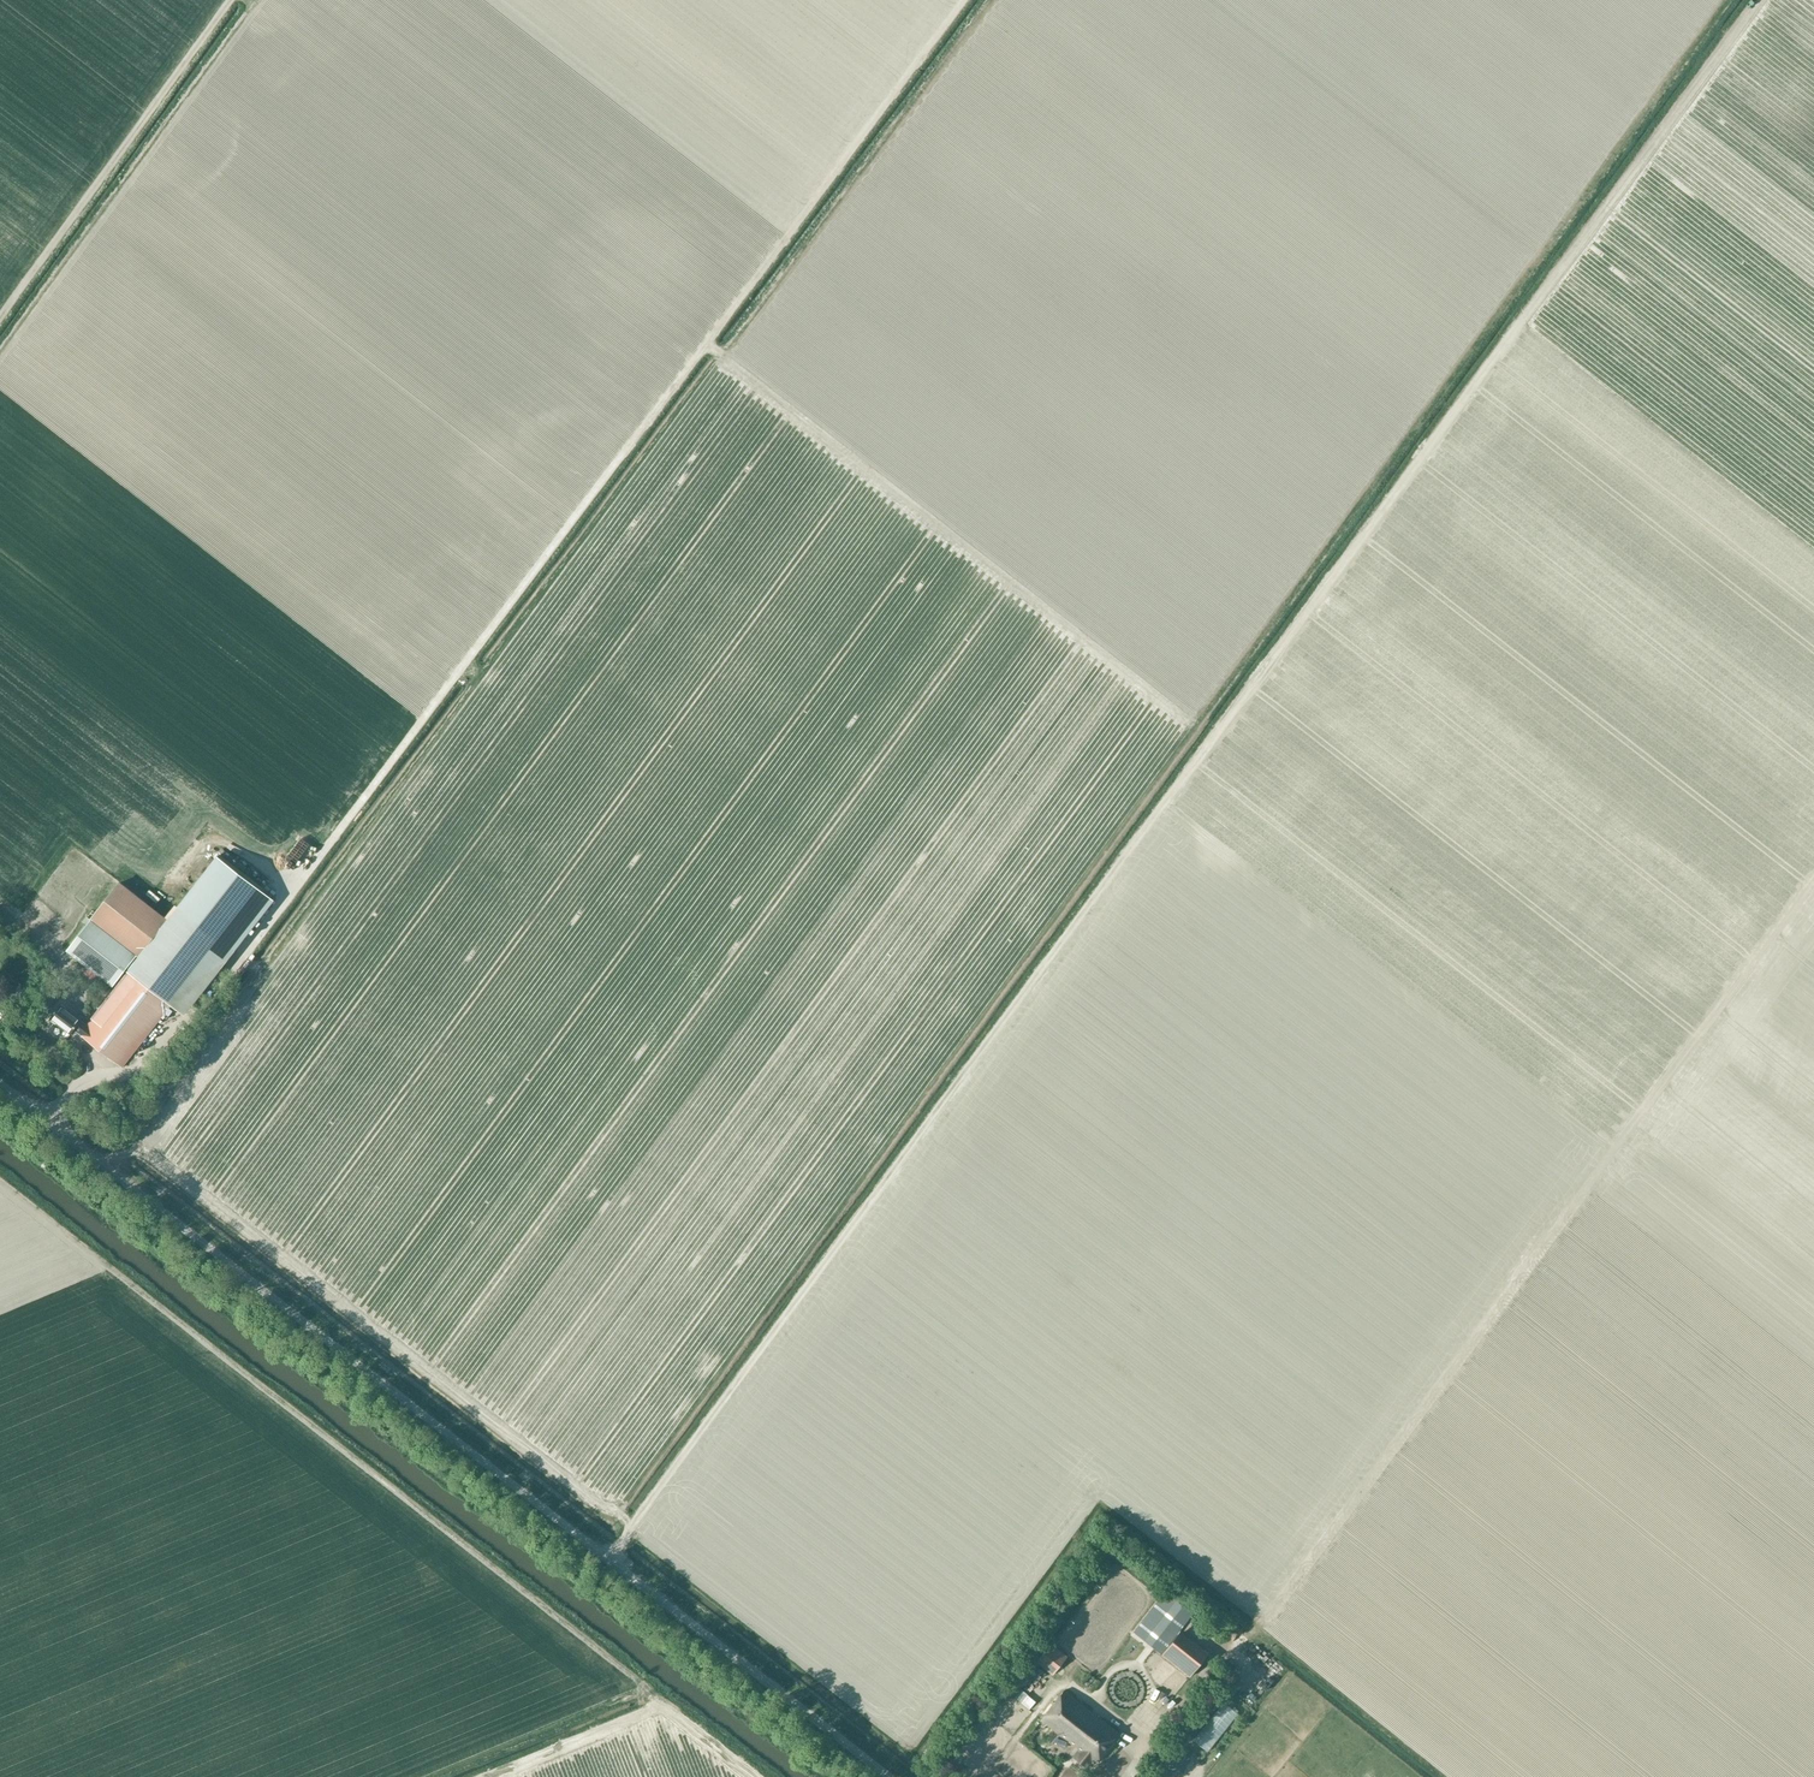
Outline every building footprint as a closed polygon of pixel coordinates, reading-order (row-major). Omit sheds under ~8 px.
[(295,864),(308,846),(297,837),(283,855),(295,864)] [(274,900),(216,855),(177,905),(223,941),(236,950),(274,900)] [(50,1018),(71,1035),(75,1030),(80,1033),(79,1034),(125,1070),(223,941),(177,905),(167,919),(120,883),(67,951),(114,987),(105,1000),(85,1026),(81,1023),(81,1022),(61,1005),(50,1018)] [(87,925),(91,920),(87,917),(83,922),(87,925)] [(0,1018),(0,1031),(13,1014),(7,1010),(0,1018)] [(37,1048),(43,1042),(36,1036),(31,1042),(37,1048)] [(1194,1614),(1169,1594),(1136,1635),(1160,1654),(1194,1614)] [(1232,1649),(1243,1637),(1234,1629),(1223,1641),(1232,1649)] [(1163,1654),(1190,1677),(1209,1653),(1181,1630),(1163,1654)] [(1036,1661),(1053,1675),(1068,1656),(1051,1643),(1036,1661)] [(1260,1667),(1255,1679),(1266,1684),(1271,1672),(1260,1667)] [(1022,1687),(1032,1696),(1041,1687),(1030,1677),(1022,1687)] [(1223,1686),(1231,1690),(1234,1682),(1226,1679),(1223,1686)] [(1013,1700),(1021,1692),(1011,1684),(1004,1692),(1013,1700)] [(1095,1761),(1119,1732),(1066,1691),(1042,1720),(1080,1750),(1074,1757),(1088,1767),(1093,1760),(1095,1761)] [(1021,1693),(1015,1702),(1025,1709),(1031,1700),(1021,1693)] [(1208,1752),(1238,1714),(1224,1703),(1194,1741),(1208,1752)]
